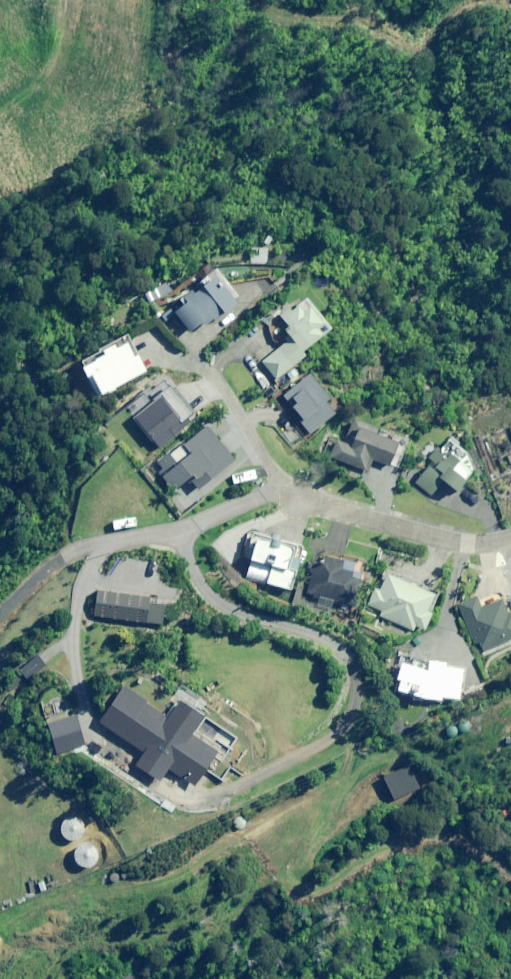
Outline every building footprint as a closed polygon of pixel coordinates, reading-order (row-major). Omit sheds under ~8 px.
[(203,329),(237,302),(216,275),(184,300),(186,301),(173,312),(190,333),(200,325),(203,329)] [(149,305),(170,289),(163,280),(143,295),(149,305)] [(302,353),(330,329),(305,299),(289,312),(288,309),(279,316),(288,326),(283,330),(290,339),(262,362),(276,379),(304,356),(302,353)] [(133,357),(126,344),(117,348),(115,343),(101,350),(104,356),(81,367),(88,379),(91,378),(100,396),(145,372),(137,355),(133,357)] [(300,424),(308,436),(336,415),(328,405),(331,403),(309,374),(282,395),(288,402),(292,400),(294,403),(291,406),(303,422),(300,424)] [(156,463),(161,470),(158,472),(173,491),(190,478),(198,490),(234,463),(206,425),(156,463)] [(387,466),(396,443),(358,428),(351,447),(336,441),(329,457),(367,472),(372,460),(387,466)] [(510,430),(484,440),(500,479),(510,475),(510,431),(510,430)] [(474,469),(468,464),(474,457),(450,438),(439,451),(430,443),(423,450),(435,460),(415,483),(430,496),(442,482),(455,492),(474,469)] [(234,485),(257,479),(254,469),(231,475),(234,485)] [(290,591),(303,545),(248,530),(244,546),(253,549),(250,561),(271,567),(266,584),(290,591)] [(352,573),(354,563),(325,557),(323,569),(313,567),(307,597),(354,606),(360,575),(352,573)] [(424,630),(438,597),(387,575),(380,591),(375,589),(368,606),(382,612),(380,617),(412,631),(414,626),(424,630)] [(148,604),(149,598),(96,592),(93,617),(162,625),(164,606),(148,604)] [(481,609),(476,597),(457,605),(474,643),(480,646),(483,652),(510,641),(510,616),(504,599),(481,609)] [(457,702),(464,671),(429,662),(427,671),(400,664),(393,691),(440,702),(441,698),(457,702)] [(53,714),(62,707),(53,695),(44,702),(53,714)] [(192,787),(216,752),(144,704),(121,738),(144,754),(140,760),(164,776),(168,770),(192,787)] [(70,818),(63,821),(60,828),(61,834),(63,837),(69,840),(73,841),(80,837),(83,830),(82,826),(79,821),(74,818),(70,818)]
